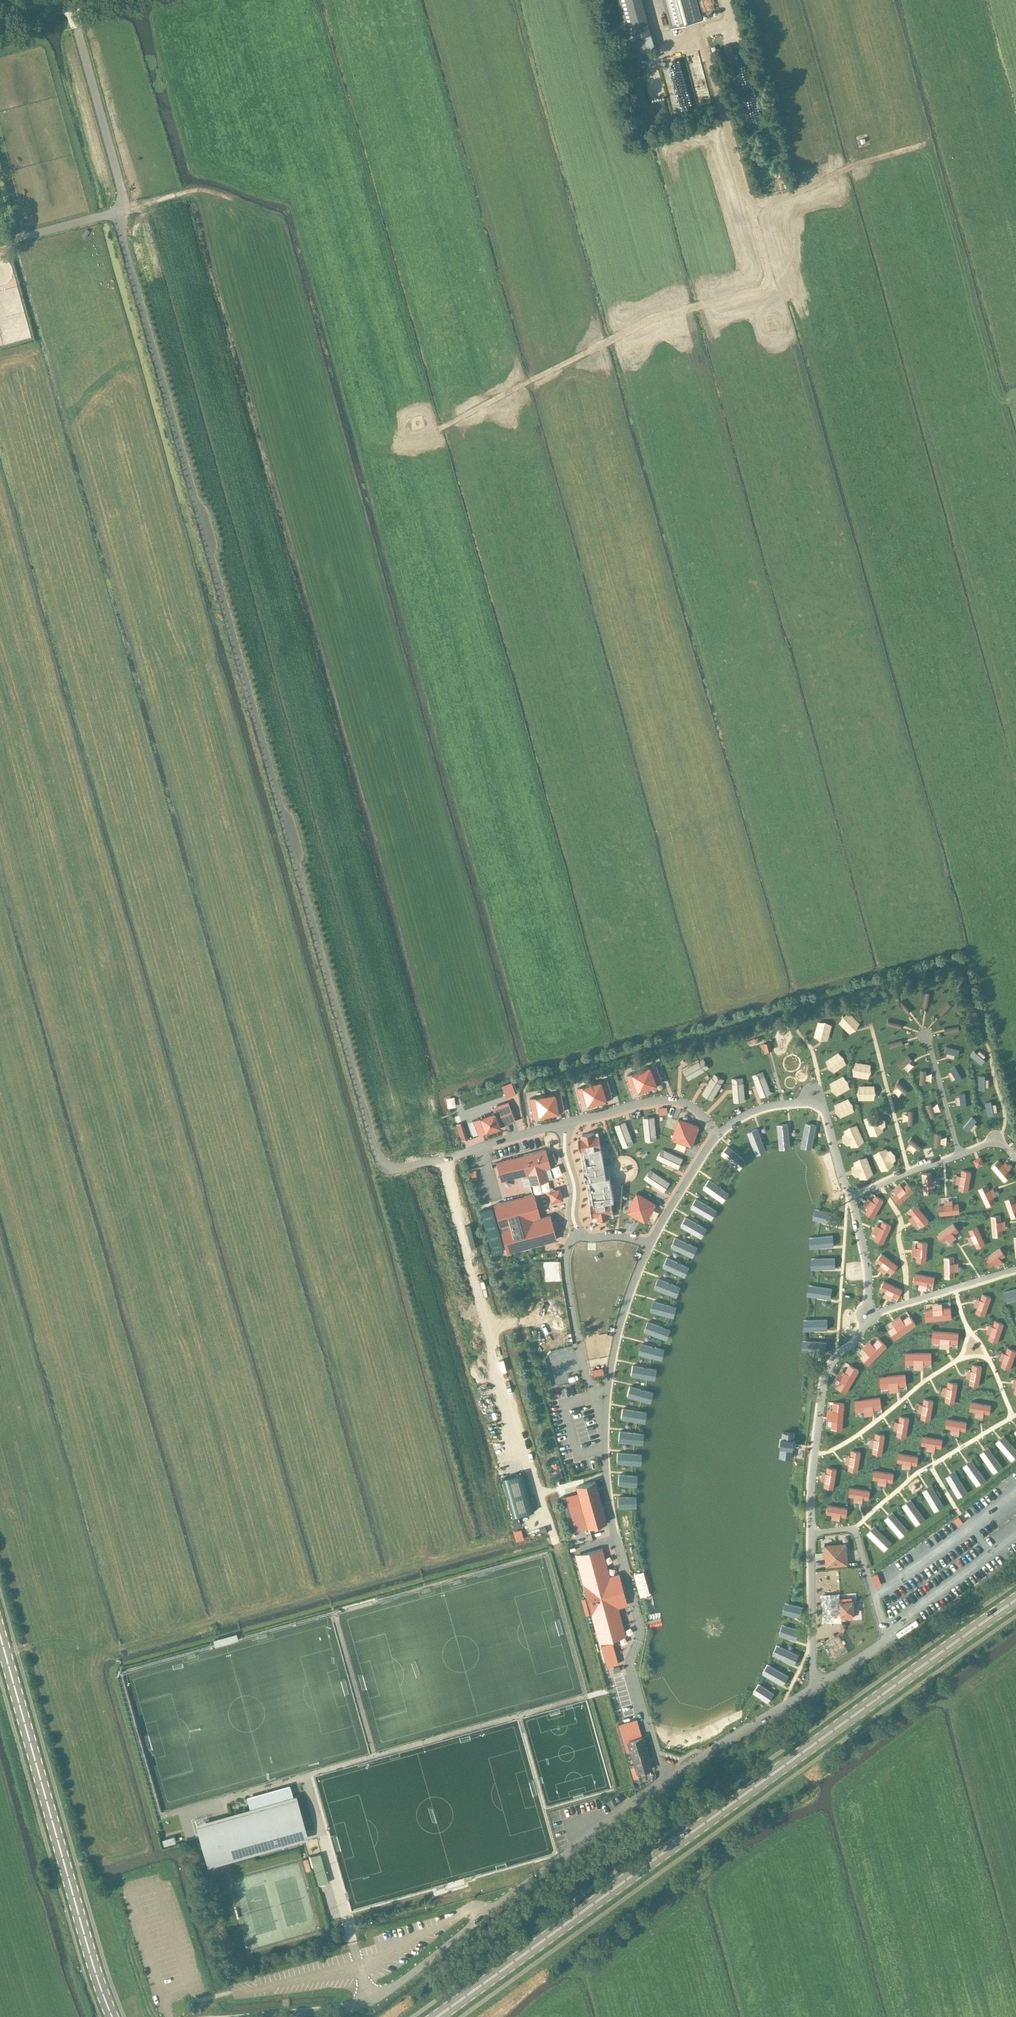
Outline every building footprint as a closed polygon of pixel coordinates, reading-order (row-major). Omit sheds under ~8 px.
[(672,28),(702,20),(697,0),(664,0),(672,28)] [(903,999),(898,1002),(906,1012),(910,1008),(903,999)] [(948,1002),(940,1011),(944,1015),(952,1006),(948,1002)] [(848,1014),(840,1021),(852,1033),(859,1025),(848,1014)] [(888,1019),(887,1025),(899,1028),(900,1022),(888,1019)] [(820,1022),(815,1038),(826,1041),(830,1025),(820,1022)] [(958,1025),(946,1027),(947,1033),(959,1031),(958,1025)] [(900,1039),(888,1043),(889,1048),(901,1045),(900,1039)] [(948,1047),(946,1052),(958,1055),(959,1050),(948,1047)] [(974,1051),(971,1055),(981,1064),(985,1060),(974,1051)] [(839,1053),(826,1063),(832,1071),(845,1062),(839,1053)] [(906,1056),(898,1065),(902,1069),(910,1060),(906,1056)] [(689,1078),(709,1067),(703,1057),(683,1068),(689,1078)] [(662,1084),(655,1063),(642,1068),(649,1089),(662,1084)] [(855,1063),(853,1074),(869,1077),(871,1066),(855,1063)] [(955,1066),(950,1069),(957,1081),(962,1078),(955,1066)] [(649,1089),(642,1068),(628,1073),(635,1093),(649,1089)] [(724,1080),(714,1075),(705,1094),(715,1099),(724,1080)] [(771,1092),(763,1076),(753,1081),(761,1096),(771,1092)] [(844,1077),(830,1085),(835,1094),(849,1086),(844,1077)] [(745,1100),(743,1078),(733,1078),(735,1101),(745,1100)] [(607,1079),(593,1083),(599,1102),(613,1098),(607,1079)] [(899,1080),(895,1084),(905,1094),(909,1090),(899,1080)] [(599,1102),(593,1083),(578,1087),(584,1107),(599,1102)] [(875,1087),(859,1087),(859,1098),(875,1098),(875,1087)] [(560,1093),(546,1095),(549,1113),(563,1111),(560,1093)] [(549,1113),(546,1095),(531,1097),(534,1115),(549,1113)] [(849,1100),(834,1106),(839,1116),(853,1109),(849,1100)] [(991,1101),(985,1102),(988,1116),(994,1115),(991,1101)] [(931,1102),(926,1104),(930,1118),(936,1116),(931,1102)] [(499,1111),(473,1120),(475,1124),(478,1134),(515,1121),(508,1103),(498,1107),(499,1111)] [(876,1114),(866,1118),(872,1135),(882,1131),(880,1127),(885,1126),(885,1125),(886,1124),(883,1117),(882,1117),(882,1116),(877,1118),(876,1114)] [(972,1116),(963,1127),(968,1131),(977,1120),(972,1116)] [(654,1117),(644,1118),(646,1141),(656,1140),(654,1117)] [(679,1119),(675,1129),(696,1136),(699,1126),(679,1119)] [(625,1122),(616,1125),(624,1147),(633,1144),(625,1122)] [(783,1124),(778,1124),(779,1142),(785,1142),(790,1141),(789,1123),(783,1124)] [(805,1123),(803,1141),(808,1142),(814,1143),(816,1125),(811,1124),(805,1123)] [(843,1136),(842,1137),(845,1144),(846,1144),(847,1144),(851,1142),(853,1146),(863,1141),(855,1125),(845,1130),(847,1133),(842,1136),(843,1136)] [(753,1130),(748,1132),(754,1149),(759,1147),(764,1145),(758,1128),(753,1130)] [(675,1129),(672,1139),(692,1146),(696,1136),(675,1129)] [(583,1139),(579,1140),(581,1151),(585,1150),(602,1147),(599,1136),(595,1137),(594,1133),(583,1135),(583,1139)] [(912,1137),(908,1141),(919,1150),(923,1146),(912,1137)] [(725,1150),(721,1154),(735,1166),(738,1161),(742,1157),(728,1145),(725,1150)] [(602,1147),(585,1150),(587,1163),(588,1169),(605,1166),(602,1147)] [(544,1149),(496,1162),(501,1180),(528,1173),(531,1184),(548,1179),(545,1169),(549,1167),(544,1149)] [(661,1149),(657,1158),(678,1168),(682,1159),(661,1149)] [(885,1149),(875,1153),(883,1170),(893,1165),(891,1161),(895,1159),(895,1158),(896,1158),(893,1151),(892,1151),(891,1150),(887,1152),(885,1149)] [(852,1168),(851,1168),(854,1175),(855,1175),(855,1176),(860,1174),(861,1178),(872,1174),(865,1157),(855,1161),(857,1165),(852,1167),(852,1168)] [(998,1160),(992,1166),(1005,1181),(1011,1175),(998,1160)] [(588,1169),(584,1170),(586,1181),(590,1181),(607,1178),(605,1166),(588,1169)] [(650,1170),(645,1178),(664,1191),(669,1183),(650,1170)] [(962,1170),(959,1190),(967,1191),(971,1171),(962,1170)] [(931,1172),(922,1173),(924,1193),(933,1192),(931,1172)] [(607,1178),(590,1181),(592,1192),(613,1189),(611,1177),(607,1178)] [(706,1183),(703,1188),(718,1198),(721,1194),(724,1189),(710,1179),(706,1183)] [(908,1183),(893,1197),(899,1203),(914,1190),(908,1183)] [(987,1185),(978,1188),(987,1207),(995,1203),(987,1185)] [(613,1189),(592,1192),(594,1204),(612,1201),(615,1201),(613,1189)] [(637,1193),(627,1211),(636,1217),(647,1198),(637,1193)] [(533,1194),(494,1204),(508,1252),(556,1239),(549,1215),(539,1218),(533,1194)] [(875,1195),(865,1213),(873,1217),(883,1200),(875,1195)] [(1005,1199),(1012,1218),(1015,1217),(1015,1204),(1013,1196),(1005,1199)] [(647,1198),(636,1217),(645,1222),(645,1221),(656,1203),(647,1198)] [(694,1203),(691,1207),(707,1216),(709,1211),(712,1207),(697,1198),(694,1203)] [(594,1204),(591,1205),(593,1217),(598,1216),(598,1220),(610,1218),(609,1214),(614,1213),(612,1201),(594,1204)] [(958,1204),(938,1205),(939,1215),(959,1213),(958,1204)] [(916,1205),(909,1211),(922,1226),(929,1220),(916,1205)] [(492,1207),(480,1210),(493,1254),(504,1251),(492,1207)] [(822,1210),(819,1221),(836,1225),(838,1220),(839,1215),(822,1210)] [(1000,1215),(991,1216),(993,1236),(1002,1235),(1000,1215)] [(683,1221),(681,1226),(696,1235),(699,1230),(702,1225),(686,1216),(683,1221)] [(875,1239),(883,1243),(891,1225),(883,1221),(875,1239)] [(953,1223),(937,1235),(942,1242),(959,1231),(953,1223)] [(977,1226),(969,1230),(977,1248),(985,1244),(977,1226)] [(833,1235),(815,1236),(816,1247),(834,1246),(834,1240),(833,1235)] [(673,1242),(671,1247),(687,1254),(690,1249),(692,1244),(676,1237),(673,1242)] [(918,1241),(917,1261),(926,1262),(927,1242),(918,1241)] [(1000,1248),(984,1260),(989,1267),(1005,1255),(1000,1248)] [(882,1253),(876,1260),(892,1273),(898,1265),(882,1253)] [(665,1262),(663,1267),(680,1274),(682,1269),(684,1264),(668,1256),(665,1262)] [(954,1257),(945,1257),(945,1277),(954,1277),(954,1257)] [(835,1258),(817,1258),(817,1269),(835,1269),(835,1263),(835,1258)] [(551,1263),(498,1277),(501,1289),(512,1286),(523,1327),(560,1317),(552,1286),(557,1285),(551,1263)] [(915,1273),(913,1282),(933,1286),(935,1277),(915,1273)] [(656,1283),(655,1288),(672,1294),(673,1289),(675,1284),(658,1278),(656,1283)] [(884,1281),(880,1289),(898,1297),(902,1289),(884,1281)] [(815,1285),(813,1296),(830,1299),(831,1294),(832,1288),(815,1285)] [(1004,1292),(1007,1301),(1015,1299),(1015,1289),(1015,1288),(1004,1292)] [(982,1294),(976,1313),(984,1316),(991,1297),(982,1294)] [(652,1305),(651,1311),(668,1315),(670,1310),(671,1305),(654,1300),(652,1305)] [(951,1307),(925,1310),(926,1320),(952,1318),(951,1307)] [(909,1315),(888,1330),(895,1339),(916,1324),(909,1315)] [(827,1319),(809,1319),(809,1330),(827,1330),(827,1324),(827,1319)] [(647,1326),(645,1331),(662,1337),(664,1332),(665,1327),(649,1321),(647,1326)] [(995,1321),(988,1339),(997,1343),(1004,1324),(995,1321)] [(933,1331),(932,1341),(958,1343),(959,1333),(933,1331)] [(879,1339),(861,1357),(868,1364),(869,1364),(886,1346),(879,1339)] [(809,1341),(808,1351),(826,1353),(826,1347),(826,1342),(809,1341)] [(640,1348),(639,1353),(656,1358),(657,1352),(659,1347),(641,1343),(640,1348)] [(1001,1366),(1010,1369),(1015,1351),(1015,1350),(1008,1347),(1001,1366)] [(931,1352),(905,1353),(906,1363),(931,1363),(931,1352)] [(631,1370),(630,1375),(648,1378),(649,1372),(650,1367),(632,1364),(631,1370)] [(849,1365),(837,1387),(846,1392),(859,1370),(849,1365)] [(973,1365),(969,1384),(978,1386),(982,1366),(973,1365)] [(905,1374),(880,1376),(881,1387),(906,1385),(905,1374)] [(948,1382),(945,1402),(954,1403),(957,1383),(948,1382)] [(628,1390),(627,1396),(644,1400),(646,1395),(647,1390),(630,1385),(628,1390)] [(880,1397),(854,1400),(856,1411),(881,1408),(880,1397)] [(924,1399),(921,1419),(930,1420),(933,1400),(924,1399)] [(971,1401),(970,1410),(989,1414),(991,1405),(971,1401)] [(834,1402),(831,1428),(842,1429),(844,1403),(834,1402)] [(622,1413),(621,1418),(639,1421),(641,1410),(623,1407),(622,1413)] [(900,1416),(897,1436),(906,1437),(909,1418),(900,1416)] [(947,1419),(945,1428),(965,1431),(967,1422),(947,1419)] [(619,1436),(619,1441),(636,1443),(637,1437),(637,1432),(619,1430),(619,1436)] [(876,1433),(873,1453),(881,1455),(885,1435),(876,1433)] [(500,1436),(489,1438),(494,1458),(506,1455),(500,1436)] [(923,1436),(921,1445),(941,1448),(942,1439),(923,1436)] [(1000,1445),(1005,1451),(1004,1451),(1012,1460),(1015,1457),(1015,1450),(1012,1445),(1011,1445),(1006,1439),(1000,1445)] [(776,1448),(775,1469),(788,1470),(788,1447),(776,1448)] [(852,1450),(848,1470),(857,1472),(861,1452),(852,1450)] [(990,1451),(983,1456),(988,1463),(987,1463),(994,1473),(1002,1467),(996,1458),(995,1458),(990,1451)] [(617,1458),(617,1464),(635,1465),(635,1454),(617,1453),(617,1458)] [(898,1453),(897,1462),(917,1465),(918,1456),(898,1453)] [(973,1464),(966,1469),(971,1475),(970,1476),(977,1485),(985,1479),(978,1470),(973,1464)] [(827,1467),(824,1487),(833,1489),(836,1469),(827,1467)] [(874,1470),(873,1479),(893,1482),(894,1473),(874,1470)] [(523,1472),(502,1478),(512,1517),(533,1511),(523,1472)] [(619,1474),(618,1484),(632,1485),(633,1475),(619,1474)] [(956,1475),(949,1480),(953,1487),(952,1487),(958,1497),(967,1492),(961,1482),(960,1482),(956,1475)] [(595,1481),(576,1486),(587,1527),(607,1522),(595,1481)] [(850,1487),(849,1496),(868,1500),(870,1491),(850,1487)] [(933,1489),(926,1494),(930,1501),(929,1501),(935,1511),(944,1506),(938,1496),(937,1496),(933,1489)] [(632,1497),(618,1497),(618,1507),(631,1507),(632,1507),(632,1497)] [(913,1503),(906,1508),(910,1515),(917,1525),(925,1519),(918,1510),(917,1510),(913,1503)] [(828,1505),(826,1514),(846,1517),(848,1508),(828,1505)] [(895,1516),(888,1521),(893,1528),(900,1537),(908,1531),(900,1522),(895,1516)] [(518,1517),(510,1519),(512,1528),(520,1526),(518,1517)] [(877,1529),(871,1535),(877,1541),(876,1542),(884,1550),(891,1543),(883,1534),(883,1535),(877,1529)] [(846,1543),(835,1544),(837,1565),(848,1564),(846,1543)] [(835,1544),(825,1544),(826,1566),(837,1565),(835,1544)] [(601,1548),(577,1555),(600,1642),(624,1635),(616,1606),(626,1604),(618,1575),(609,1577),(601,1548)] [(852,1598),(840,1599),(842,1618),(853,1617),(852,1598)] [(789,1603),(786,1614),(800,1617),(801,1612),(802,1607),(789,1603)] [(786,1625),(782,1636),(796,1641),(797,1635),(799,1630),(786,1625)] [(237,1642),(235,1633),(212,1639),(215,1648),(237,1642)] [(839,1634),(824,1644),(834,1660),(849,1651),(839,1634)] [(612,1641),(601,1644),(607,1666),(618,1663),(612,1641)] [(782,1647),(777,1657),(794,1664),(796,1659),(798,1654),(782,1647)] [(773,1667),(767,1676),(783,1685),(786,1680),(789,1676),(773,1667)] [(762,1685),(756,1694),(759,1696),(771,1705),(774,1700),(777,1696),(762,1685)] [(636,1719),(619,1725),(627,1753),(631,1752),(627,1741),(641,1736),(642,1736),(636,1719)] [(637,1773),(652,1768),(641,1736),(627,1741),(631,1752),(637,1773)] [(268,1809),(213,1824),(218,1843),(236,1838),(237,1838),(239,1847),(252,1851),(281,1842),(280,1838),(301,1832),(292,1800),(267,1807),(268,1809)] [(213,1824),(201,1827),(206,1845),(202,1845),(208,1866),(225,1861),(224,1858),(252,1851),(239,1847),(237,1838),(236,1838),(218,1843),(213,1824)] [(175,1836),(161,1839),(162,1845),(176,1841),(175,1836)] [(320,1853),(310,1856),(318,1885),(328,1883),(320,1853)] [(304,1859),(303,1859),(307,1871),(311,1870),(312,1870),(311,1867),(308,1858),(306,1858),(304,1859)]
